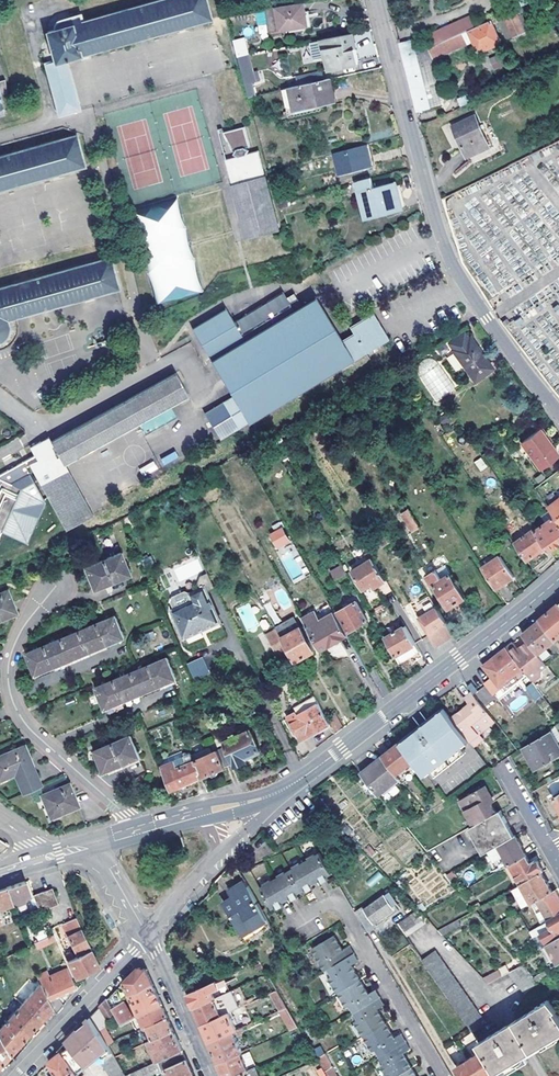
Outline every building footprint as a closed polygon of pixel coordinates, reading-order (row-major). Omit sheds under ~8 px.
[(205,0),(163,0),(80,23),(78,17),(59,22),(57,24),(56,26),(55,28),(55,29),(55,30),(46,33),(54,61),(45,64),(60,115),(82,109),(68,59),(210,18),(205,0)] [(514,8),(524,31),(529,29),(522,13),(551,0),(533,0),(514,8)] [(307,24),(304,2),(255,10),(259,32),(307,24)] [(514,8),(504,12),(514,36),(524,31),(514,8)] [(507,39),(514,36),(504,12),(497,15),(507,39)] [(494,17),(462,31),(458,20),(431,31),(436,42),(416,51),(412,38),(401,43),(404,56),(419,112),(440,104),(443,93),(434,63),(433,59),(436,56),(474,41),(478,51),(501,41),(493,23),(496,21),(494,17)] [(353,32),(311,40),(314,58),(326,55),(329,69),(360,63),(356,45),(353,32)] [(297,43),(311,40),(309,33),(295,35),(297,43)] [(236,39),(240,54),(249,52),(245,37),(236,39)] [(254,70),(249,52),(240,54),(238,55),(241,66),(246,84),(254,82),(259,81),(256,70),(254,70)] [(503,53),(494,57),(498,68),(508,63),(503,53)] [(495,69),(498,68),(494,57),(490,59),(495,69)] [(439,61),(434,63),(443,93),(440,104),(444,103),(447,93),(439,61)] [(296,110),(321,104),(336,100),(331,78),(281,89),(286,111),(283,112),(285,117),(297,114),(296,110)] [(254,82),(246,84),(249,96),(257,94),(254,82)] [(460,101),(463,108),(475,102),(471,95),(460,101)] [(322,109),(321,104),(296,110),(297,114),(322,109)] [(475,114),(452,124),(467,157),(490,146),(475,114)] [(280,230),(259,151),(247,155),(250,150),(246,148),(251,146),(246,127),(225,133),(236,150),(238,150),(236,154),(240,157),(228,160),(248,239),(280,230)] [(75,138),(0,159),(0,190),(83,167),(75,138)] [(366,144),(334,152),(340,174),(371,166),(366,144)] [(273,158),(266,159),(269,170),(276,168),(273,158)] [(374,187),(371,178),(358,181),(366,211),(379,207),(380,212),(403,206),(396,181),(374,187)] [(288,206),(286,200),(278,202),(280,208),(288,206)] [(156,303),(200,293),(179,204),(135,214),(156,303)] [(379,207),(366,211),(368,216),(380,212),(379,207)] [(111,258),(0,289),(0,343),(1,342),(3,342),(6,340),(8,338),(9,337),(10,335),(10,333),(11,330),(10,328),(8,319),(119,287),(111,258)] [(535,293),(544,297),(533,305),(533,318),(525,314),(517,321),(518,343),(548,381),(554,383),(554,387),(558,394),(558,291),(535,293)] [(193,329),(210,358),(233,397),(205,414),(217,435),(237,423),(237,424),(351,356),(342,340),(317,298),(300,309),(294,300),(287,304),(280,293),(259,305),(260,305),(235,320),(227,308),(193,329)] [(350,343),(357,355),(388,337),(374,312),(350,327),(354,333),(357,339),(350,343)] [(357,339),(354,333),(342,340),(351,356),(353,358),(357,355),(350,343),(357,339)] [(470,337),(452,350),(474,382),(492,369),(470,337)] [(453,354),(446,358),(456,372),(462,368),(453,354)] [(38,478),(64,463),(188,395),(176,373),(42,446),(39,442),(30,447),(35,456),(28,460),(30,464),(38,478)] [(540,468),(557,455),(538,430),(521,443),(540,468)] [(164,466),(178,458),(175,451),(161,459),(164,466)] [(480,471),(487,466),(481,457),(474,462),(480,471)] [(2,531),(27,543),(43,503),(24,468),(30,464),(28,460),(0,475),(0,535),(2,531)] [(143,476),(158,470),(154,462),(140,468),(143,476)] [(93,515),(64,463),(38,478),(66,530),(93,515)] [(550,509),(556,517),(558,521),(558,502),(550,509)] [(423,526),(412,508),(404,513),(415,530),(423,526)] [(556,517),(536,531),(547,547),(550,551),(558,545),(558,521),(556,517)] [(536,531),(535,529),(515,543),(527,561),(547,547),(536,531)] [(288,541),(282,530),(270,536),(276,548),(288,541)] [(511,542),(508,537),(498,544),(502,549),(511,542)] [(277,553),(292,582),(308,574),(294,545),(277,553)] [(120,551),(102,559),(111,580),(129,572),(120,551)] [(501,556),(484,568),(498,589),(515,577),(501,556)] [(85,566),(94,588),(111,580),(102,559),(85,566)] [(374,587),(386,580),(373,559),(353,571),(364,588),(372,584),(374,587)] [(446,564),(437,570),(443,579),(452,573),(446,564)] [(347,574),(342,566),(330,572),(335,581),(347,574)] [(450,607),(467,597),(452,573),(443,579),(437,570),(437,568),(427,575),(434,585),(436,584),(450,607)] [(284,586),(282,582),(271,588),(273,593),(279,590),(284,586)] [(293,602),(284,586),(279,590),(287,605),(293,602)] [(220,622),(204,588),(190,595),(193,601),(173,611),(186,639),(220,622)] [(279,590),(273,593),(282,608),(287,605),(279,590)] [(8,591),(0,594),(0,619),(17,612),(8,591)] [(254,612),(255,612),(252,602),(237,607),(244,632),(258,628),(254,612)] [(328,603),(302,619),(320,651),(347,635),(328,603)] [(367,622),(356,603),(338,613),(349,632),(367,622)] [(541,621),(556,640),(558,638),(558,605),(558,606),(541,621)] [(418,618),(436,646),(454,635),(437,607),(418,618)] [(116,616),(98,624),(107,645),(125,637),(116,616)] [(524,634),(529,641),(539,654),(556,640),(541,621),(532,627),(524,634)] [(98,624),(80,631),(89,652),(107,645),(98,624)] [(412,663),(422,657),(403,627),(384,639),(399,664),(406,660),(409,658),(412,663)] [(301,628),(283,640),(291,653),(297,664),(315,653),(301,628)] [(80,631),(63,638),(72,660),(89,652),(80,631)] [(278,631),(267,637),(280,659),(291,653),(283,640),(278,631)] [(63,638),(45,646),(54,667),(72,660),(63,638)] [(523,666),(539,654),(529,641),(520,649),(514,642),(508,647),(523,666)] [(37,674),(54,667),(45,646),(29,653),(37,674)] [(502,687),(524,668),(523,666),(508,647),(485,666),(502,687)] [(192,680),(209,675),(204,657),(187,662),(192,680)] [(167,658),(149,666),(158,687),(172,681),(176,679),(167,658)] [(149,666),(132,673),(141,694),(158,687),(149,666)] [(382,682),(375,669),(369,673),(376,685),(382,682)] [(132,673),(115,680),(124,701),(141,694),(132,673)] [(106,708),(109,707),(124,701),(115,680),(97,688),(106,708)] [(545,695),(536,684),(529,689),(537,701),(545,695)] [(475,693),(485,705),(493,699),(484,686),(475,693)] [(507,705),(513,714),(529,702),(520,689),(513,694),(516,698),(507,705)] [(479,737),(496,724),(473,694),(466,699),(470,704),(473,707),(467,712),(468,714),(462,718),(459,713),(451,719),(470,744),(479,737)] [(328,720),(315,697),(306,702),(310,709),(299,715),(297,712),(288,717),(302,741),(322,729),(324,732),(332,727),(328,720)] [(473,707),(470,704),(459,713),(462,718),(468,714),(467,712),(473,707)] [(417,731),(420,735),(423,733),(448,714),(445,710),(417,731)] [(417,731),(402,742),(415,760),(419,764),(427,776),(434,771),(464,749),(470,744),(451,719),(448,714),(423,733),(420,735),(417,731)] [(336,715),(328,720),(332,727),(336,734),(343,729),(336,715)] [(551,718),(544,723),(547,727),(554,722),(551,718)] [(558,740),(558,739),(558,728),(557,724),(551,728),(558,740)] [(558,740),(551,728),(525,747),(524,747),(537,768),(558,755),(558,743),(558,740)] [(252,730),(238,736),(237,732),(232,734),(234,738),(226,742),(236,765),(247,760),(246,757),(261,751),(252,730)] [(132,736),(114,744),(122,765),(140,757),(132,736)] [(483,741),(479,737),(470,744),(473,748),(483,741)] [(194,755),(188,741),(183,744),(187,754),(177,758),(181,767),(196,761),(194,755)] [(402,742),(384,755),(397,773),(415,760),(402,742)] [(25,744),(0,755),(0,780),(16,773),(19,771),(27,791),(42,785),(25,744)] [(122,765),(114,744),(96,751),(105,772),(122,765)] [(205,747),(206,750),(208,755),(217,751),(214,744),(205,747)] [(226,747),(217,751),(208,755),(206,750),(194,755),(196,761),(203,777),(233,763),(226,747)] [(464,749),(434,771),(437,776),(467,754),(464,749)] [(380,757),(362,770),(379,792),(400,777),(397,773),(384,755),(380,757)] [(400,777),(400,778),(419,764),(415,760),(397,773),(400,777)] [(162,767),(172,791),(182,786),(175,771),(179,769),(178,768),(175,761),(173,762),(169,764),(162,767)] [(203,777),(196,761),(181,767),(178,768),(179,769),(175,771),(182,786),(203,777)] [(24,792),(27,791),(19,771),(16,773),(24,792)] [(79,805),(69,782),(42,794),(52,817),(79,805)] [(384,793),(387,799),(399,792),(396,787),(384,793)] [(475,825),(497,813),(492,804),(496,802),(494,798),(488,787),(465,800),(470,809),(467,811),(475,825)] [(465,800),(461,802),(467,811),(470,809),(465,800)] [(485,853),(491,849),(516,835),(509,824),(501,810),(497,813),(475,825),(470,828),(485,853)] [(505,867),(534,851),(523,831),(516,835),(491,849),(503,869),(505,867)] [(14,849),(0,839),(0,854),(14,849)] [(539,861),(534,851),(505,867),(517,888),(523,884),(542,873),(536,862),(539,861)] [(310,860),(307,861),(319,882),(326,878),(335,873),(323,852),(318,855),(317,854),(309,859),(310,860)] [(296,868),(292,870),(305,891),(311,887),(319,882),(307,861),(303,864),(302,863),(295,867),(296,868)] [(281,877),(278,879),(290,900),(296,896),(305,891),(292,870),(289,872),(288,871),(281,875),(281,877)] [(373,888),(383,876),(377,871),(367,883),(373,888)] [(453,871),(447,874),(453,880),(458,878),(453,871)] [(542,873),(523,884),(533,903),(540,899),(554,891),(551,888),(548,883),(551,882),(545,872),(542,873)] [(266,886),(263,888),(275,908),(282,904),(290,900),(278,879),(273,881),(273,880),(265,885),(266,886)] [(17,899),(31,895),(26,881),(9,887),(15,902),(18,901),(17,899)] [(269,918),(248,881),(233,890),(239,899),(228,906),(242,929),(269,918)] [(15,902),(9,887),(0,890),(0,905),(1,908),(15,902)] [(48,902),(44,904),(46,908),(58,903),(52,888),(44,891),(48,902)] [(540,899),(550,919),(558,914),(558,896),(556,890),(554,891),(540,899)] [(391,891),(367,908),(377,922),(399,906),(396,903),(398,902),(391,891)] [(38,906),(44,904),(40,893),(34,895),(38,906)] [(23,906),(18,909),(21,917),(27,914),(23,906)] [(42,908),(37,911),(41,921),(47,919),(42,908)] [(400,927),(409,940),(431,921),(424,913),(420,909),(400,927)] [(27,914),(21,917),(28,934),(36,930),(29,914),(27,914)] [(539,926),(549,944),(558,938),(558,914),(550,919),(543,923),(543,924),(539,926)] [(77,917),(60,925),(75,956),(91,949),(77,917)] [(53,934),(36,942),(38,948),(56,940),(53,934)] [(326,971),(331,968),(355,955),(351,947),(344,951),(340,944),(336,937),(314,950),(326,971)] [(553,967),(558,963),(558,938),(549,944),(542,948),(553,967)] [(18,957),(27,953),(24,948),(16,951),(18,957)] [(75,956),(69,959),(76,975),(99,965),(91,949),(75,956)] [(437,952),(425,963),(474,1033),(488,1023),(437,952)] [(339,994),(361,980),(356,971),(353,966),(360,962),(355,955),(331,968),(336,976),(331,979),(339,994)] [(213,959),(181,973),(190,993),(219,980),(214,969),(217,968),(213,959)] [(59,996),(77,988),(65,961),(61,963),(64,970),(50,976),(48,971),(37,976),(41,984),(53,1008),(56,1015),(64,1006),(59,996)] [(519,961),(485,980),(489,985),(508,973),(523,965),(519,961)] [(261,962),(254,965),(258,972),(265,969),(261,962)] [(523,965),(508,973),(525,994),(538,984),(533,978),(523,965)] [(129,997),(130,996),(154,986),(148,973),(146,972),(142,971),(138,970),(124,984),(126,990),(123,991),(125,996),(128,995),(129,997)] [(548,970),(543,972),(548,980),(553,978),(548,970)] [(543,972),(533,978),(538,984),(539,985),(548,980),(543,972)] [(220,980),(219,980),(190,993),(191,996),(196,1006),(217,997),(214,991),(220,988),(218,984),(221,983),(220,980)] [(357,1012),(381,998),(376,990),(370,994),(365,987),(361,980),(339,994),(348,1009),(353,1006),(357,1012)] [(53,1008),(41,984),(23,1004),(40,1021),(43,1019),(53,1008)] [(139,1016),(140,1016),(163,1006),(155,989),(154,986),(130,996),(139,1016)] [(203,1024),(229,1012),(242,1006),(234,989),(217,997),(196,1006),(197,1010),(203,1024)] [(117,991),(107,1001),(112,1008),(122,1003),(121,1000),(119,997),(117,991)] [(365,1037),(387,1024),(382,1016),(378,1010),(386,1006),(381,998),(357,1012),(361,1020),(356,1023),(365,1037)] [(500,1075),(508,1075),(529,1062),(525,1056),(530,1054),(558,1035),(558,1013),(558,1011),(553,1003),(551,999),(550,999),(481,1043),(498,1074),(500,1075)] [(109,1022),(117,1015),(112,1008),(107,1001),(90,1019),(98,1032),(111,1026),(109,1022)] [(134,1018),(124,1002),(122,1003),(112,1008),(117,1015),(123,1023),(134,1018)] [(23,1004),(10,1017),(28,1034),(30,1032),(40,1021),(23,1004)] [(145,1028),(168,1018),(164,1008),(163,1006),(140,1016),(145,1028)] [(289,1008),(281,1012),(292,1030),(299,1026),(289,1008)] [(210,1039),(211,1042),(238,1030),(229,1012),(203,1024),(210,1039)] [(10,1054),(28,1034),(10,1017),(0,1028),(0,1036),(10,1054)] [(170,1021),(168,1018),(145,1028),(146,1030),(149,1029),(154,1040),(174,1031),(170,1021)] [(107,1045),(100,1035),(98,1032),(90,1019),(81,1028),(66,1043),(69,1047),(85,1067),(86,1068),(97,1057),(109,1075),(127,1075),(126,1074),(107,1045)] [(383,1056),(407,1042),(403,1035),(395,1039),(391,1031),(387,1024),(365,1037),(374,1053),(379,1050),(383,1056)] [(238,1030),(211,1042),(213,1046),(220,1062),(242,1052),(244,1051),(237,1035),(245,1031),(244,1028),(238,1030)] [(158,1061),(183,1051),(176,1035),(174,1031),(154,1040),(149,1042),(158,1061)] [(100,1035),(107,1045),(111,1043),(105,1033),(100,1035)] [(1,1063),(10,1054),(0,1036),(0,1060),(1,1063)] [(478,1038),(475,1039),(476,1042),(475,1043),(481,1054),(459,1067),(464,1075),(494,1075),(498,1074),(481,1043),(478,1038)] [(412,1068),(408,1061),(404,1054),(411,1050),(407,1042),(383,1056),(387,1064),(382,1067),(387,1075),(399,1075),(412,1068)] [(69,1047),(61,1054),(75,1074),(85,1067),(69,1047)] [(168,1070),(168,1069),(187,1060),(183,1051),(158,1061),(126,1074),(127,1075),(154,1075),(168,1070)] [(227,1075),(236,1075),(249,1070),(242,1052),(220,1062),(222,1066),(227,1075)] [(330,1075),(340,1075),(327,1052),(319,1056),(330,1075)] [(75,1074),(61,1054),(59,1056),(49,1064),(57,1075),(77,1075),(75,1074)] [(171,1075),(195,1075),(191,1069),(187,1060),(168,1069),(168,1070),(171,1075)]
